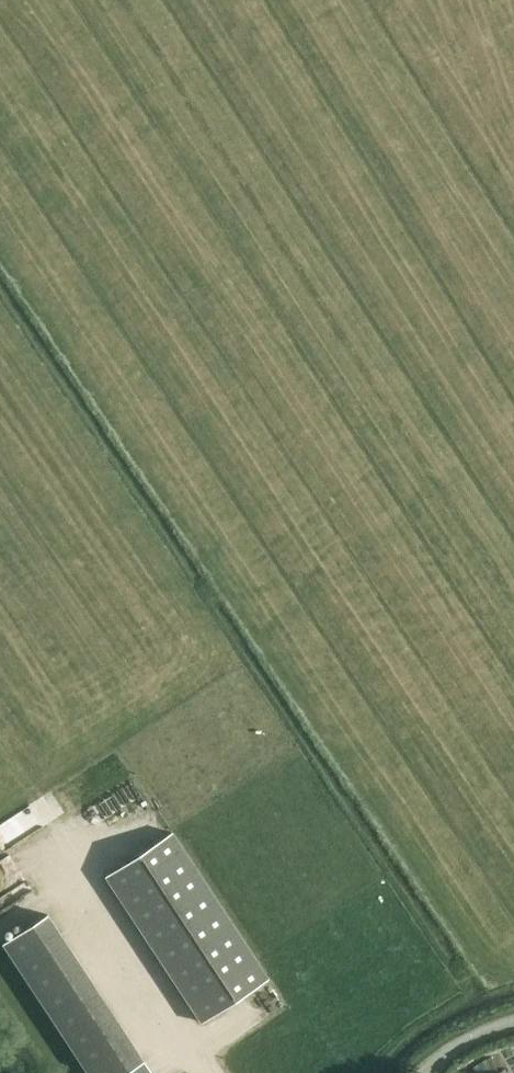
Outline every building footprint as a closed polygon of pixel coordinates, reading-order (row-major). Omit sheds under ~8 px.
[(90,842),(148,819),(133,783),(75,806),(90,842)] [(170,830),(102,875),(198,1019),(265,975),(170,830)] [(47,910),(1,938),(82,1072),(146,1072),(47,910)] [(505,1068),(500,1072),(490,1056),(472,1066),(476,1072),(508,1072),(505,1068)]
